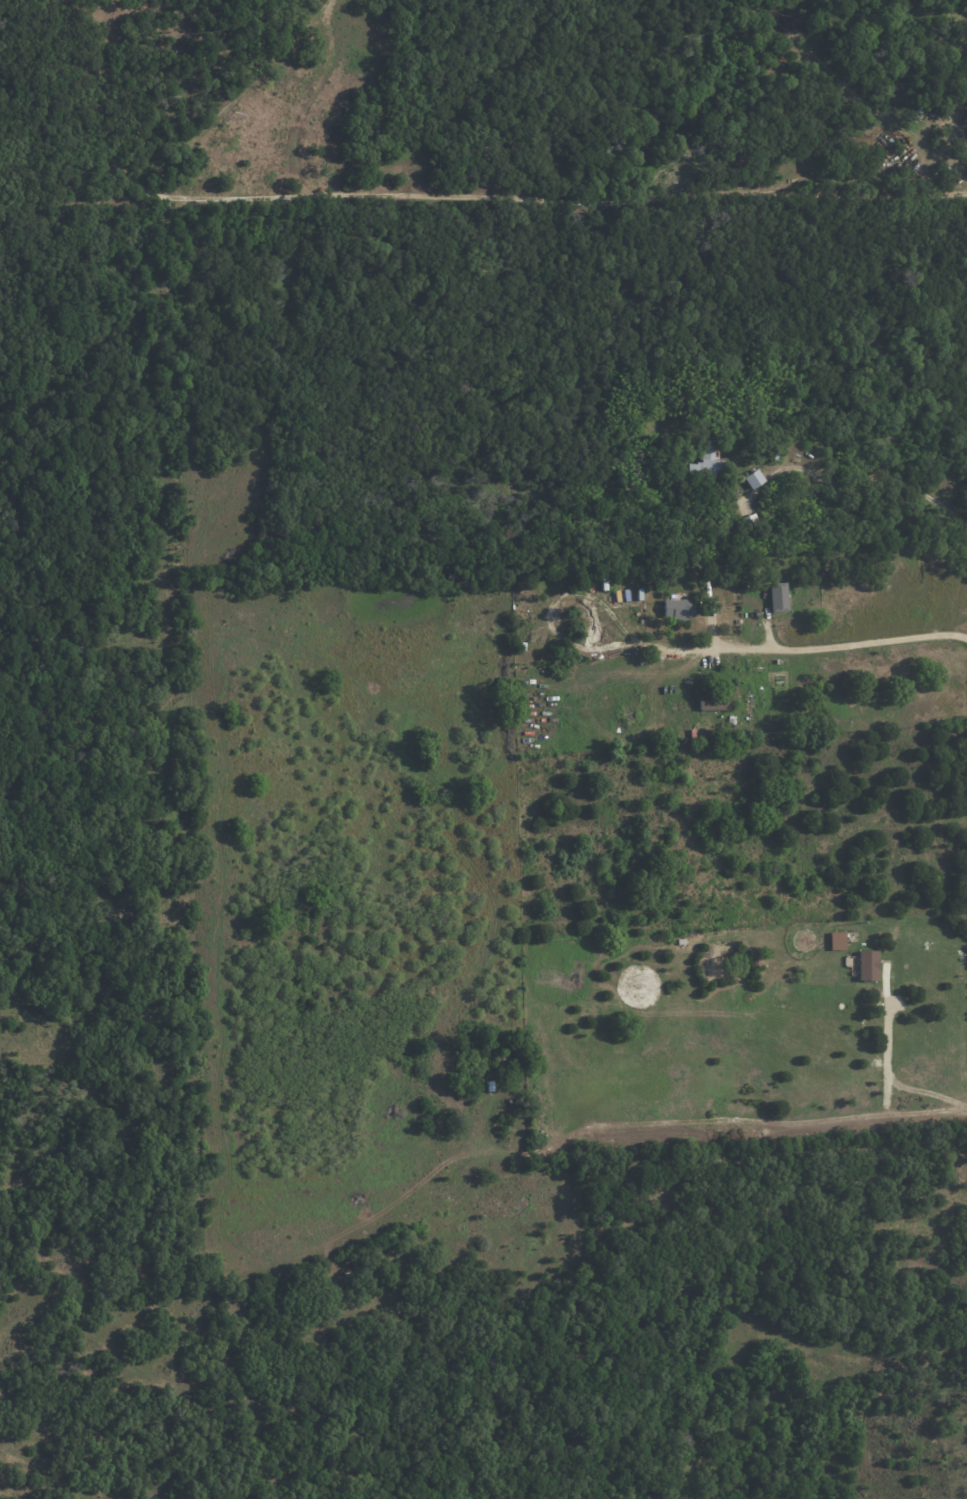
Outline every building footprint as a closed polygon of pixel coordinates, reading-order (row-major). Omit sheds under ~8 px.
[(724,441),(723,451),(720,451),(719,461),(730,463),(728,473),(719,472),(718,478),(690,475),(691,463),(700,464),(700,462),(705,463),(705,459),(707,459),(708,450),(704,450),(706,439),(724,441)] [(767,478),(770,483),(756,491),(749,479),(763,471),(767,478)] [(749,532),(744,520),(758,515),(763,526),(749,532)] [(714,597),(705,598),(704,582),(712,581),(714,597)] [(784,583),(786,610),(769,611),(768,583),(784,582),(784,583)] [(667,602),(697,601),(698,618),(689,619),(689,621),(675,622),(675,619),(667,619),(667,602)] [(717,694),(731,694),(731,711),(702,711),(701,695),(707,695),(707,692),(717,692),(717,694)] [(847,930),(831,931),(832,949),(847,948),(847,930)] [(880,949),(861,949),(861,979),(880,979),(880,949)] [(497,1057),(511,1058),(511,1073),(497,1072),(497,1057)]
